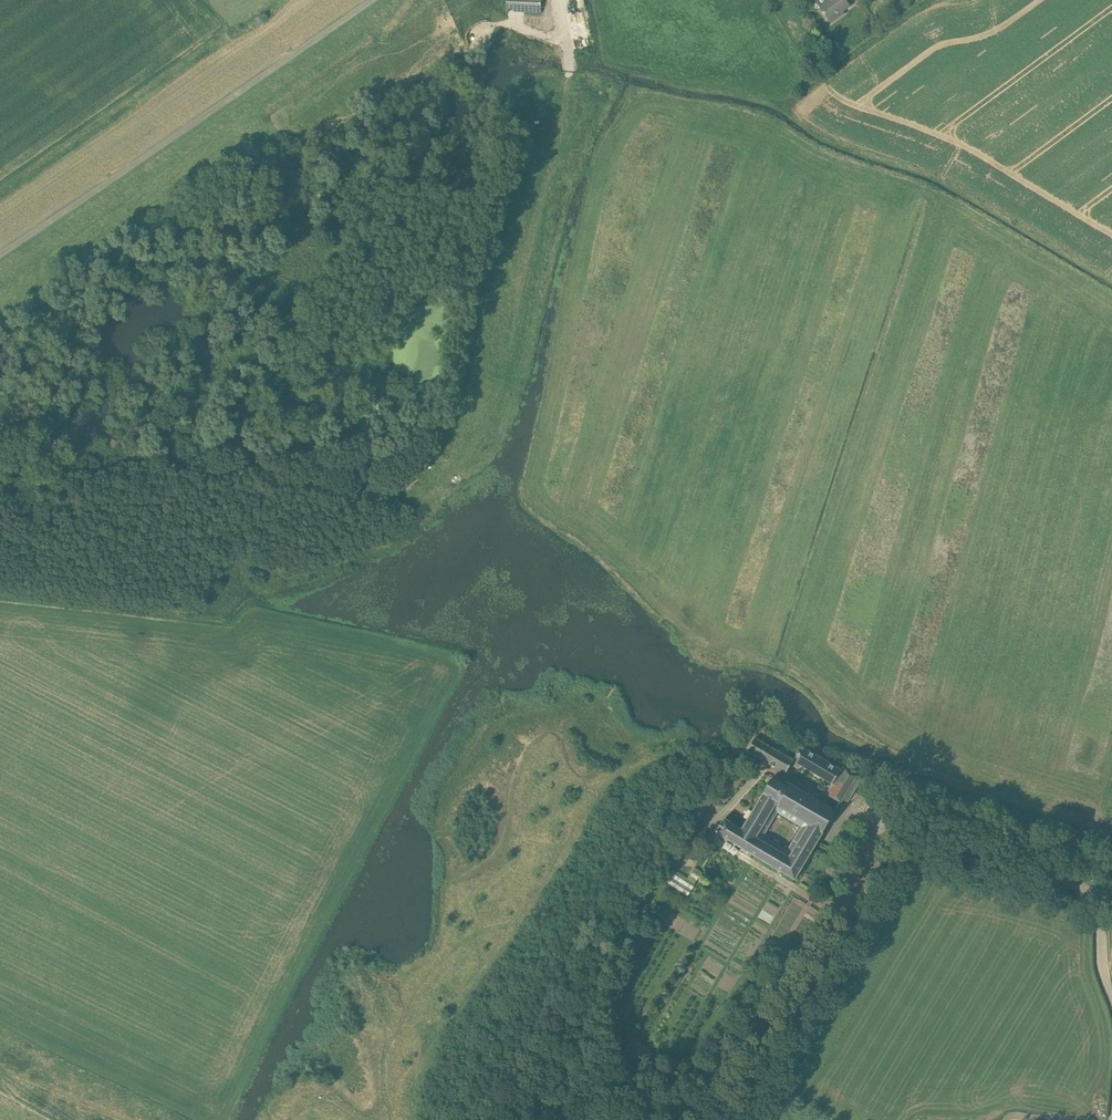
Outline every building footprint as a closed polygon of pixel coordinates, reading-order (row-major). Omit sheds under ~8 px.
[(542,0),(507,0),(506,11),(541,13),(542,0)] [(820,7),(829,20),(850,6),(845,0),(829,0),(820,7)] [(786,773),(794,760),(756,737),(748,750),(786,773)] [(832,782),(841,767),(806,747),(798,762),(832,782)] [(829,795),(841,803),(853,783),(855,784),(860,777),(843,767),(828,791),(831,792),(829,795)] [(836,859),(840,853),(818,841),(836,812),(832,810),(833,808),(787,781),(786,782),(774,775),(753,812),(748,809),(744,817),(748,819),(742,829),(724,819),(716,833),(795,880),(815,846),(836,859)] [(697,853),(690,851),(687,859),(695,861),(697,853)] [(679,871),(671,883),(689,895),(704,873),(695,868),(689,877),(679,871)] [(648,1062),(653,1053),(633,1041),(627,1050),(648,1062)]
